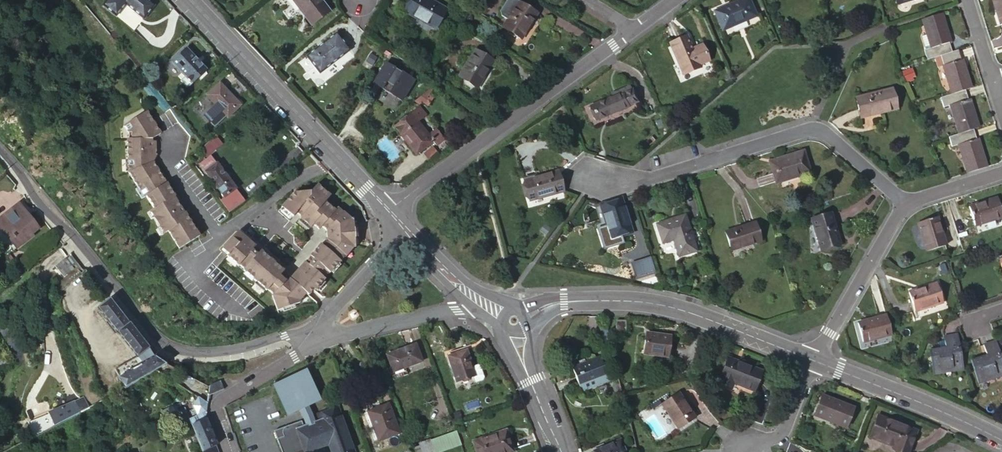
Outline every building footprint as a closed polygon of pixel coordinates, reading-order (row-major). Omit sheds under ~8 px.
[(147,6),(142,0),(101,0),(98,3),(110,15),(121,4),(134,18),(140,12),(147,6)] [(319,0),(297,0),(301,7),(299,8),(309,25),(327,15),(319,0)] [(405,14),(436,33),(447,14),(423,0),(414,0),(405,14)] [(503,19),(507,22),(518,4),(514,2),(510,3),(502,16),(503,19)] [(518,4),(502,30),(521,41),(536,15),(518,4)] [(150,8),(147,6),(140,12),(134,18),(137,21),(150,8)] [(751,8),(718,18),(723,37),(757,27),(751,8)] [(911,31),(919,58),(924,56),(945,50),(941,39),(944,38),(936,12),(916,18),(919,28),(911,31)] [(338,33),(310,57),(323,73),(351,49),(338,33)] [(681,81),(697,76),(696,72),(706,69),(701,51),(691,54),(687,43),(671,48),(681,81)] [(207,70),(185,47),(170,63),(191,85),(207,70)] [(946,92),(960,87),(966,85),(957,55),(955,56),(953,47),(945,50),(924,56),(927,65),(937,62),(946,92)] [(491,63),(474,53),(459,78),(476,89),(491,63)] [(387,62),(382,71),(375,83),(382,87),(403,100),(415,79),(387,62)] [(241,106),(219,83),(206,96),(227,118),(241,106)] [(875,110),(891,105),(889,100),(887,92),(885,85),(847,96),(853,117),(875,110)] [(434,86),(430,92),(437,96),(439,92),(434,86)] [(945,102),(954,131),(968,127),(973,126),(964,96),(962,96),(960,87),(946,92),(933,95),(936,105),(945,102)] [(426,89),(416,98),(423,103),(424,101),(426,98),(433,102),(437,96),(430,92),(426,89)] [(621,105),(593,113),(595,121),(597,126),(619,120),(620,122),(631,118),(629,114),(641,110),(638,100),(634,101),(633,98),(620,101),(621,105)] [(164,128),(150,106),(126,120),(130,127),(134,126),(134,133),(130,133),(132,167),(147,191),(149,190),(157,202),(152,206),(166,228),(171,225),(182,242),(202,230),(187,206),(186,206),(177,191),(177,190),(173,183),(156,156),(161,149),(157,147),(158,146),(158,145),(158,135),(152,135),(164,128)] [(437,141),(444,135),(440,129),(432,135),(421,122),(424,119),(423,119),(428,115),(422,108),(398,128),(405,136),(408,133),(417,144),(414,147),(421,154),(437,141)] [(424,119),(421,122),(432,135),(440,129),(428,115),(423,119),(424,119)] [(954,131),(943,135),(946,146),(954,144),(962,170),(981,164),(973,138),(971,138),(968,127),(954,131)] [(417,144),(408,133),(405,136),(414,147),(417,144)] [(444,135),(437,141),(440,145),(448,138),(444,135)] [(805,151),(770,163),(773,174),(777,184),(800,177),(812,173),(805,151)] [(206,172),(217,164),(210,155),(199,163),(206,172)] [(206,172),(233,209),(245,200),(220,168),(217,164),(206,172)] [(563,190),(557,172),(531,180),(524,182),(528,196),(530,203),(564,192),(563,190)] [(330,197),(317,186),(311,192),(296,186),(284,201),(295,210),(299,206),(303,211),(303,212),(313,221),(315,218),(321,223),(324,220),(329,224),(330,234),(325,240),(323,239),(312,250),(313,252),(309,257),(307,256),(292,273),(285,267),(286,265),(263,245),(261,247),(256,242),(258,241),(240,226),(224,243),(230,248),(229,250),(241,260),(242,259),(247,263),(246,264),(269,285),(270,283),(276,288),(274,290),(276,306),(299,304),(299,301),(306,294),(308,296),(313,290),(315,291),(324,280),(324,279),(329,273),(329,274),(339,263),(341,263),(355,246),(354,235),(353,222),(338,208),(335,211),(325,202),(330,197)] [(993,194),(964,203),(970,222),(1000,213),(993,194)] [(620,204),(603,209),(613,242),(634,236),(624,203),(620,204)] [(3,234),(26,215),(16,204),(0,218),(0,230),(3,234)] [(826,210),(806,217),(809,226),(816,248),(836,242),(833,233),(826,210)] [(934,214),(914,219),(923,249),(943,242),(934,214)] [(3,234),(15,248),(38,230),(26,215),(3,234)] [(686,216),(658,224),(663,239),(665,244),(678,240),(679,244),(675,246),(680,258),(695,253),(698,252),(691,230),(686,216)] [(737,249),(761,241),(755,223),(724,234),(729,252),(737,249)] [(651,255),(630,261),(634,275),(655,269),(651,255)] [(74,272),(65,260),(54,268),(64,280),(74,272)] [(939,273),(936,264),(929,266),(931,276),(939,273)] [(933,283),(903,292),(910,312),(938,302),(933,283)] [(122,316),(108,299),(96,309),(135,358),(148,348),(147,346),(136,333),(122,316)] [(887,333),(881,312),(851,320),(858,341),(887,333)] [(957,355),(953,340),(950,329),(937,333),(940,343),(925,347),(933,372),(942,369),(942,365),(959,361),(957,355)] [(671,359),(673,334),(648,331),(645,356),(671,359)] [(993,341),(992,337),(978,341),(981,353),(966,357),(973,381),(983,379),(982,374),(1001,369),(1000,366),(998,358),(993,341)] [(414,347),(386,356),(392,373),(420,364),(414,347)] [(141,364),(152,357),(148,348),(135,358),(141,364)] [(464,352),(446,358),(455,384),(471,378),(473,378),(470,369),(464,352)] [(153,371),(166,363),(154,356),(152,357),(141,364),(116,378),(122,389),(143,377),(153,371)] [(582,385),(608,374),(601,356),(575,367),(582,385)] [(671,359),(645,356),(644,362),(670,365),(671,359)] [(753,395),(761,374),(728,361),(718,386),(732,391),(733,388),(753,395)] [(473,378),(471,378),(474,385),(480,382),(481,380),(477,367),(470,369),(473,378)] [(190,376),(184,373),(180,381),(189,386),(193,378),(190,376)] [(281,386),(274,389),(284,411),(292,414),(300,410),(300,409),(307,406),(319,401),(306,374),(299,378),(281,386)] [(608,374),(582,385),(584,389),(610,378),(608,374)] [(280,383),(281,386),(299,378),(298,375),(280,383)] [(208,387),(193,378),(189,386),(210,396),(208,387)] [(220,382),(208,387),(210,396),(223,391),(220,382)] [(206,414),(208,404),(193,395),(190,401),(197,418),(206,414)] [(693,420),(677,396),(660,407),(676,432),(693,420)] [(61,422),(88,408),(83,397),(47,413),(48,414),(50,418),(54,426),(61,422)] [(846,432),(853,412),(821,400),(813,420),(846,432)] [(388,405),(367,413),(372,427),(374,427),(380,442),(399,436),(388,405)] [(300,410),(302,416),(305,426),(307,425),(307,427),(313,426),(312,423),(314,423),(310,413),(307,406),(300,409),(300,410)] [(170,415),(176,412),(174,407),(161,414),(164,419),(170,415)] [(181,417),(187,414),(184,408),(178,411),(181,417)] [(351,433),(348,424),(342,426),(336,409),(317,416),(319,421),(312,423),(313,426),(307,427),(307,425),(305,426),(303,427),(301,422),(285,427),(285,428),(284,428),(283,429),(282,430),(282,431),(281,431),(281,432),(281,433),(281,434),(281,435),(282,438),(276,440),(280,451),(303,451),(327,444),(330,451),(352,451),(346,435),(351,433)] [(48,414),(27,424),(33,437),(40,433),(54,426),(50,418),(48,414)] [(197,418),(190,421),(191,425),(192,426),(205,419),(206,414),(197,418)] [(211,448),(216,446),(216,444),(211,432),(205,419),(192,426),(203,451),(211,448)] [(915,436),(878,420),(869,442),(892,450),(891,451),(909,451),(915,436)] [(284,428),(285,428),(274,432),(276,440),(282,438),(281,435),(281,434),(281,433),(281,432),(281,431),(282,431),(282,430),(283,429),(284,428)] [(472,441),(476,451),(507,451),(511,451),(504,430),(472,441)] [(456,435),(455,432),(441,437),(438,438),(441,444),(457,438),(456,435)] [(441,444),(438,438),(418,446),(420,451),(441,444)] [(457,438),(441,444),(443,451),(460,445),(459,442),(457,438)] [(620,440),(594,451),(625,451),(620,440)]
